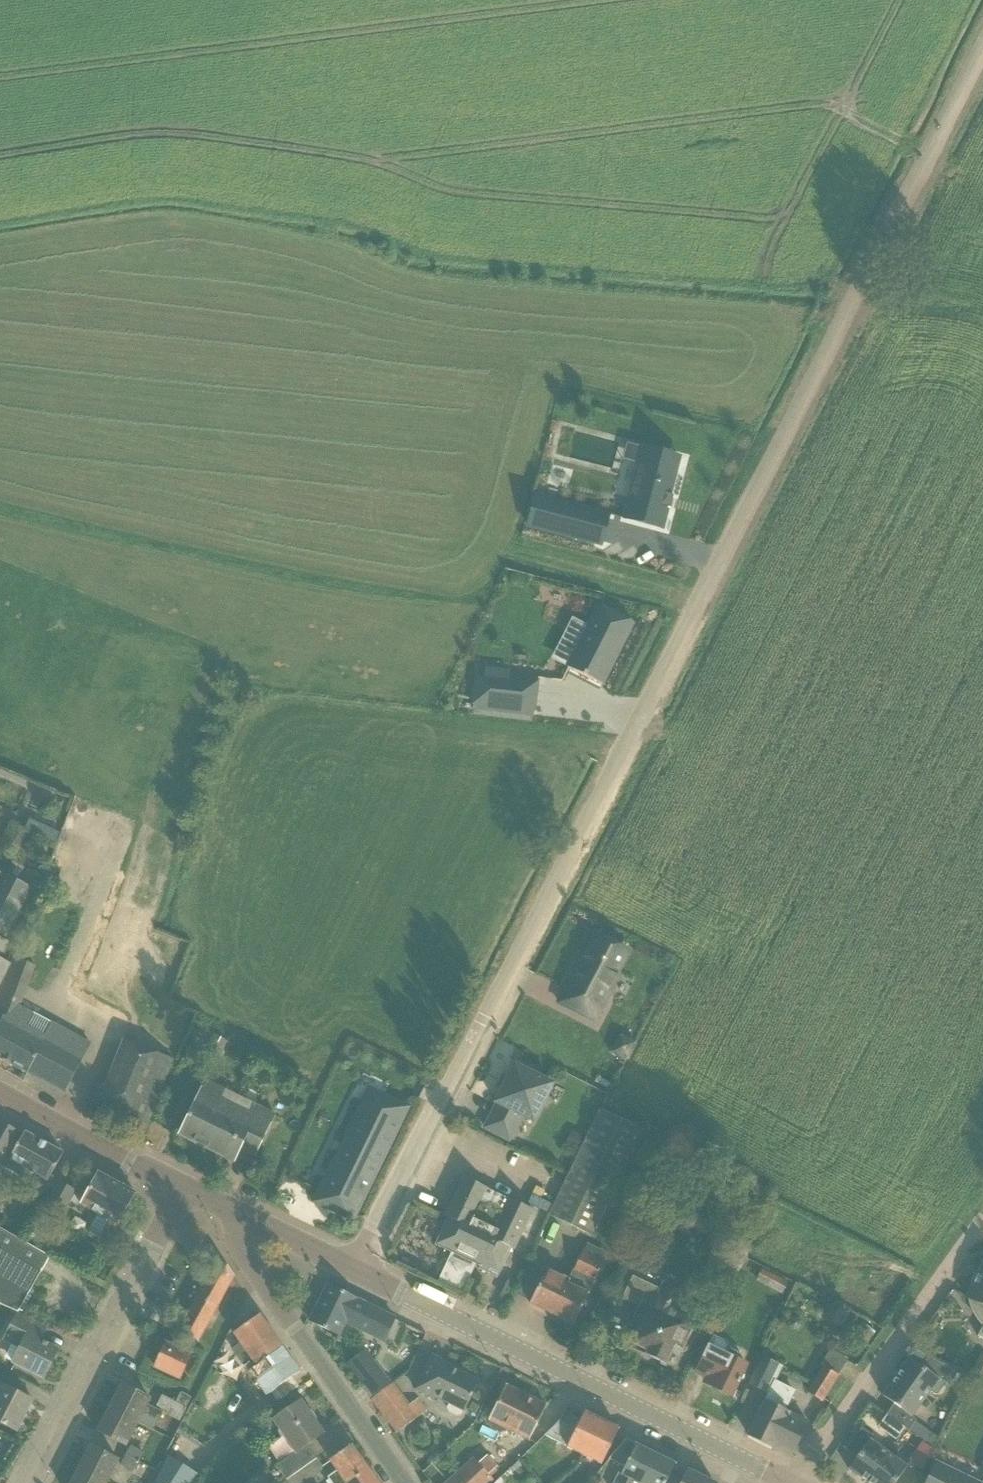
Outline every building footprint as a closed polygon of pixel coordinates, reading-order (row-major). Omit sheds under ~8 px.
[(629,499),(623,519),(663,529),(668,509),(669,510),(670,508),(668,508),(670,498),(672,498),(673,497),(668,496),(674,474),(673,474),(676,463),(668,461),(669,460),(653,456),(652,458),(653,458),(650,468),(641,465),(632,499),(629,499)] [(536,496),(527,527),(600,546),(608,515),(536,496)] [(598,606),(567,668),(601,686),(633,624),(598,606)] [(477,671),(472,710),(533,717),(537,678),(508,674),(507,682),(485,679),(485,672),(477,671)] [(122,767),(118,746),(108,748),(113,769),(122,767)] [(28,832),(13,825),(4,841),(20,848),(28,832)] [(8,942),(5,941),(32,888),(0,871),(0,957),(8,942)] [(594,1021),(627,951),(597,935),(584,961),(582,959),(559,1003),(594,1021)] [(0,1021),(0,1059),(27,1073),(45,1040),(43,1039),(51,1024),(19,1005),(37,966),(16,956),(0,997),(0,1017),(2,1018),(0,1021)] [(10,966),(0,961),(0,986),(10,966)] [(45,1040),(27,1073),(64,1093),(90,1045),(51,1024),(43,1039),(45,1040)] [(217,1064),(228,1042),(222,1039),(215,1035),(204,1058),(217,1064)] [(533,1122),(552,1084),(534,1075),(536,1071),(525,1065),(523,1069),(514,1065),(495,1103),(497,1104),(484,1128),(509,1141),(521,1116),(533,1122)] [(95,1084),(87,1105),(143,1135),(150,1117),(161,1091),(110,1071),(104,1088),(95,1084)] [(204,1080),(186,1118),(177,1136),(202,1148),(212,1130),(217,1132),(222,1122),(225,1124),(238,1097),(204,1080)] [(408,1107),(381,1094),(370,1118),(357,1112),(345,1137),(350,1140),(339,1164),(333,1161),(312,1202),(352,1222),(408,1107)] [(212,1130),(202,1148),(233,1163),(240,1149),(254,1156),(274,1115),(238,1097),(225,1124),(222,1122),(217,1132),(212,1130)] [(580,1151),(549,1215),(591,1235),(642,1130),(600,1110),(586,1138),(580,1151)] [(5,1168),(22,1136),(0,1124),(0,1177),(5,1168)] [(567,1145),(580,1151),(586,1138),(574,1132),(567,1145)] [(22,1136),(5,1168),(20,1176),(24,1170),(47,1183),(62,1154),(23,1133),(22,1136)] [(98,1173),(88,1191),(80,1206),(96,1215),(88,1230),(108,1241),(135,1194),(98,1173)] [(490,1272),(499,1276),(512,1249),(514,1250),(533,1210),(463,1178),(444,1217),(447,1218),(434,1245),(479,1267),(478,1270),(488,1274),(490,1272)] [(58,1181),(42,1209),(61,1220),(77,1192),(58,1181)] [(18,1313),(50,1257),(0,1229),(0,1305),(18,1313)] [(750,1249),(739,1244),(730,1262),(741,1267),(750,1249)] [(546,1269),(538,1286),(529,1304),(573,1325),(590,1290),(589,1290),(602,1263),(582,1253),(569,1280),(546,1269)] [(219,1257),(216,1262),(179,1330),(198,1340),(233,1278),(219,1257)] [(966,1298),(969,1299),(981,1305),(976,1315),(982,1318),(982,1263),(977,1276),(975,1275),(971,1283),(973,1284),(966,1298)] [(756,1281),(780,1293),(786,1282),(761,1269),(756,1281)] [(633,1278),(632,1280),(623,1298),(641,1307),(632,1326),(640,1329),(633,1343),(650,1351),(647,1356),(664,1364),(673,1345),(680,1349),(690,1329),(682,1325),(690,1310),(676,1304),(681,1293),(665,1285),(662,1292),(633,1278)] [(394,1319),(327,1285),(309,1321),(339,1336),(345,1324),(358,1330),(383,1342),(394,1319)] [(823,1319),(841,1329),(849,1313),(831,1304),(823,1319)] [(46,1328),(18,1314),(4,1340),(20,1348),(13,1364),(43,1379),(57,1350),(39,1341),(46,1328)] [(236,1345),(231,1349),(244,1366),(248,1372),(266,1396),(300,1372),(282,1347),(259,1315),(243,1327),(233,1334),(238,1341),(236,1342),(236,1345)] [(714,1339),(705,1356),(695,1373),(713,1383),(710,1388),(729,1399),(736,1386),(738,1386),(748,1367),(722,1353),(726,1345),(714,1339)] [(165,1343),(154,1368),(179,1379),(190,1355),(165,1343)] [(822,1367),(807,1392),(822,1401),(847,1361),(844,1359),(848,1352),(837,1344),(829,1350),(820,1365),(822,1367)] [(364,1351),(346,1365),(345,1367),(370,1400),(390,1385),(364,1351)] [(982,1377),(982,1356),(980,1355),(972,1372),(982,1377)] [(432,1356),(423,1374),(415,1390),(434,1399),(435,1397),(449,1404),(447,1408),(449,1412),(456,1416),(460,1415),(462,1411),(464,1412),(478,1382),(451,1368),(452,1366),(432,1356)] [(909,1359),(895,1377),(925,1399),(930,1391),(934,1394),(937,1394),(943,1385),(942,1382),(953,1367),(928,1356),(920,1367),(909,1359)] [(763,1358),(750,1385),(764,1391),(777,1365),(763,1358)] [(925,1399),(895,1377),(882,1396),(893,1404),(885,1415),(895,1422),(904,1428),(908,1431),(916,1420),(911,1417),(925,1399)] [(774,1382),(747,1436),(772,1448),(772,1447),(791,1456),(807,1423),(785,1412),(794,1392),(774,1382)] [(16,1432),(31,1401),(0,1385),(0,1424),(16,1432)] [(121,1385),(109,1409),(137,1423),(138,1423),(153,1431),(162,1413),(147,1405),(150,1399),(121,1385)] [(390,1385),(370,1400),(396,1433),(426,1410),(417,1398),(415,1399),(416,1400),(407,1407),(390,1385)] [(505,1386),(487,1421),(489,1422),(488,1424),(491,1429),(499,1433),(505,1431),(505,1430),(528,1442),(546,1406),(505,1386)] [(180,1393),(175,1403),(185,1408),(190,1398),(180,1393)] [(161,1396),(156,1407),(166,1412),(165,1414),(179,1421),(186,1409),(185,1408),(175,1403),(161,1396)] [(301,1401),(284,1413),(273,1421),(279,1430),(277,1431),(279,1435),(281,1439),(286,1443),(287,1442),(295,1452),(276,1466),(287,1481),(316,1460),(316,1459),(317,1459),(307,1445),(324,1434),(315,1422),(317,1421),(315,1417),(313,1413),(310,1410),(308,1409),(307,1410),(301,1401)] [(137,1423),(109,1409),(97,1432),(125,1447),(137,1423)] [(601,1465),(618,1430),(587,1415),(581,1417),(579,1421),(563,1413),(556,1424),(545,1435),(567,1447),(565,1449),(600,1466),(601,1465)] [(895,1441),(904,1428),(895,1422),(886,1434),(895,1441)] [(847,1469),(866,1482),(887,1454),(869,1440),(872,1436),(861,1428),(845,1450),(856,1458),(847,1469)] [(930,1430),(922,1441),(932,1449),(938,1437),(930,1430)] [(326,1478),(330,1482),(349,1482),(368,1470),(351,1445),(335,1456),(329,1460),(336,1471),(326,1478)] [(655,1456),(635,1445),(620,1475),(616,1474),(612,1482),(641,1482),(655,1456)] [(77,1470),(101,1482),(107,1482),(118,1461),(89,1446),(77,1470)] [(130,1446),(125,1456),(138,1463),(143,1453),(130,1446)] [(919,1451),(912,1461),(920,1467),(927,1457),(919,1451)] [(866,1482),(914,1482),(920,1470),(909,1462),(906,1467),(887,1454),(866,1482)] [(138,1463),(125,1456),(120,1466),(134,1473),(138,1463)] [(665,1482),(674,1465),(655,1456),(641,1482),(665,1482)] [(287,1481),(288,1482),(300,1482),(322,1468),(316,1460),(287,1481)] [(447,1482),(490,1482),(492,1481),(474,1460),(447,1482)] [(153,1482),(190,1482),(195,1477),(165,1461),(153,1482)] [(926,1482),(976,1482),(936,1463),(926,1482)] [(77,1470),(70,1482),(101,1482),(77,1470)] [(368,1470),(349,1482),(377,1482),(368,1470)] [(681,1482),(711,1482),(687,1471),(681,1482)]
